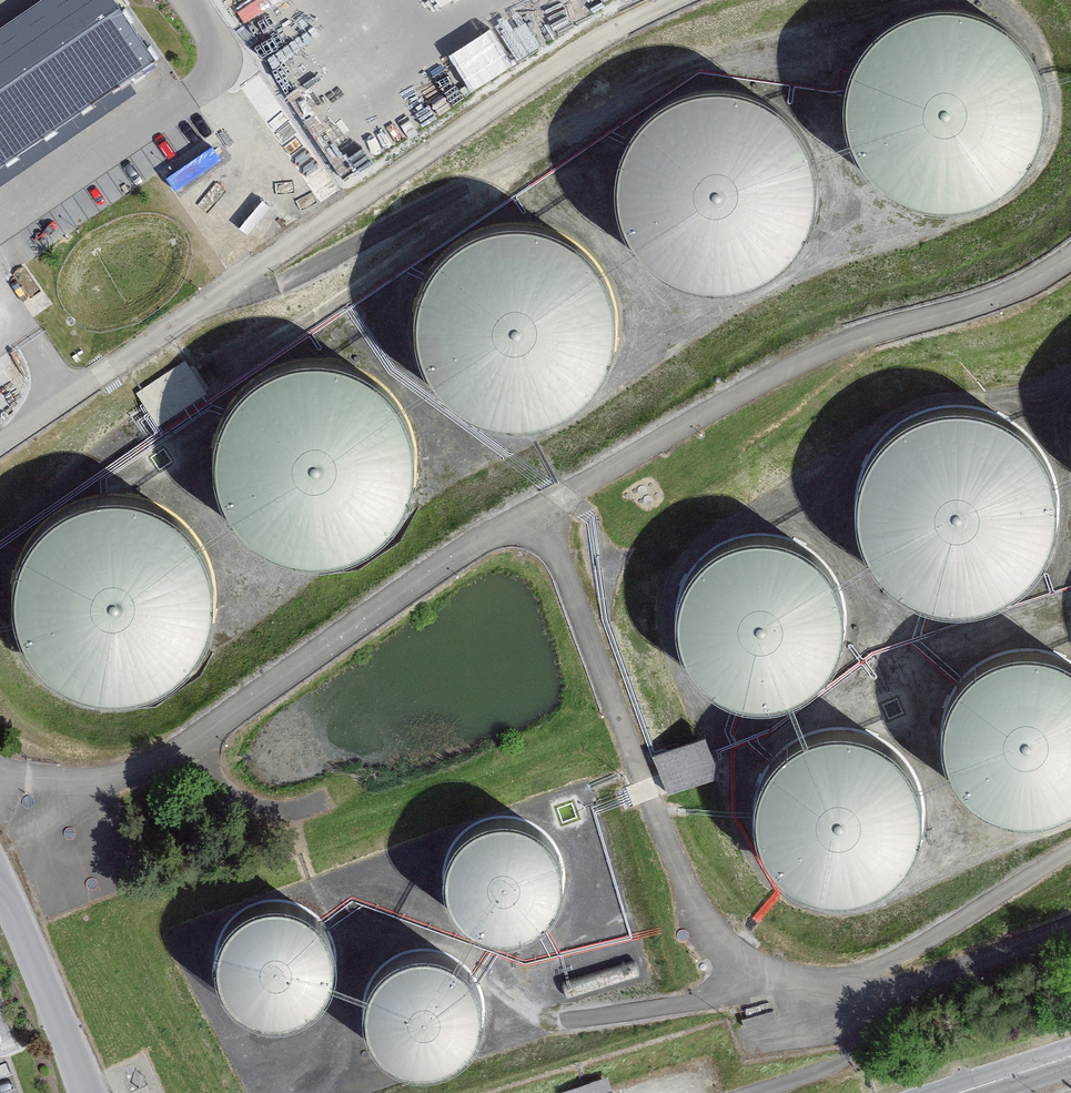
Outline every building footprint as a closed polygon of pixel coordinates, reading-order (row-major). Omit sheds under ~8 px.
[(143,91),(130,72),(161,53),(128,0),(39,0),(0,24),(0,180),(143,91)] [(1018,188),(1039,163),(1050,133),(1052,101),(1043,67),(1023,39),(994,19),(960,10),(925,12),(893,27),(868,51),(852,82),(848,117),(856,151),(873,178),(898,199),(928,211),(960,213),(991,205),(1018,188)] [(808,223),(813,193),(809,162),(795,135),(771,110),(740,96),(706,92),(673,101),(644,120),(624,148),(615,181),(617,215),(631,247),(655,271),(683,285),(713,290),(744,285),(771,272),(793,250),(808,223)] [(433,357),(448,384),(471,405),(499,418),(530,420),(561,413),(587,396),(606,371),(616,342),(616,310),(606,281),(586,257),(560,240),(530,232),(499,235),(471,248),(448,269),(433,296),(428,326),(433,357)] [(157,420),(207,387),(186,355),(136,387),(157,420)] [(402,508),(413,477),(412,443),(400,412),(380,389),(354,373),(324,365),(293,368),(265,380),(242,401),(226,427),(220,457),(224,488),(237,516),(258,538),(287,554),(320,558),(353,552),(381,534),(402,508)] [(1033,465),(1015,446),(991,435),(965,431),(938,435),(915,448),(897,467),(886,491),(883,518),(888,544),(901,566),(923,585),(950,595),(978,596),(1006,587),(1028,569),(1043,545),(1049,517),(1045,489),(1033,465)] [(16,640),(35,670),(63,691),(96,703),(129,703),(161,692),(188,672),(207,645),(216,613),(214,580),(202,549),(181,523),(153,505),(121,497),(86,501),(54,515),(29,540),(13,571),(9,606),(16,640)] [(832,661),(842,637),(843,612),(836,587),(822,566),(801,550),(776,542),(750,543),(725,552),(705,569),(691,592),(686,617),(689,643),(701,667),(720,684),(743,696),(768,699),(793,693),(815,680),(832,661)] [(1037,656),(1010,656),(984,665),(963,683),(949,707),(943,733),(947,761),(960,785),(979,802),(1003,813),(1028,815),(1054,810),(1070,800),(1070,671),(1063,665),(1037,656)] [(723,768),(709,730),(656,749),(669,787),(723,768)] [(907,776),(889,758),(867,746),(842,742),(818,746),(795,758),(778,777),(768,800),(766,825),(773,849),(787,870),(806,886),(830,894),(856,894),(879,885),(899,870),(913,849),(919,824),(917,799),(907,776)] [(524,827),(507,823),(490,825),(474,832),(461,843),(452,858),(448,875),(450,892),(457,908),(468,921),(485,930),(504,933),(522,930),(539,920),(551,905),(557,887),(557,868),(551,851),(539,836),(524,827)] [(284,903),(265,902),(247,908),(231,920),(221,936),(216,955),(218,974),(227,992),(240,1005),(257,1013),(275,1015),(293,1012),(308,1003),(321,990),(328,973),(330,955),(326,938),(316,922),(303,910),(284,903)] [(399,1051),(415,1058),(432,1060),(448,1056),(463,1047),(474,1034),(479,1017),(479,1000),(474,984),(464,971),(449,961),(433,957),(416,958),(400,965),(387,976),(379,991),(376,1008),(379,1025),(387,1040),(399,1051)] [(564,1092),(565,1092),(612,1092),(608,1079),(564,1092)]
